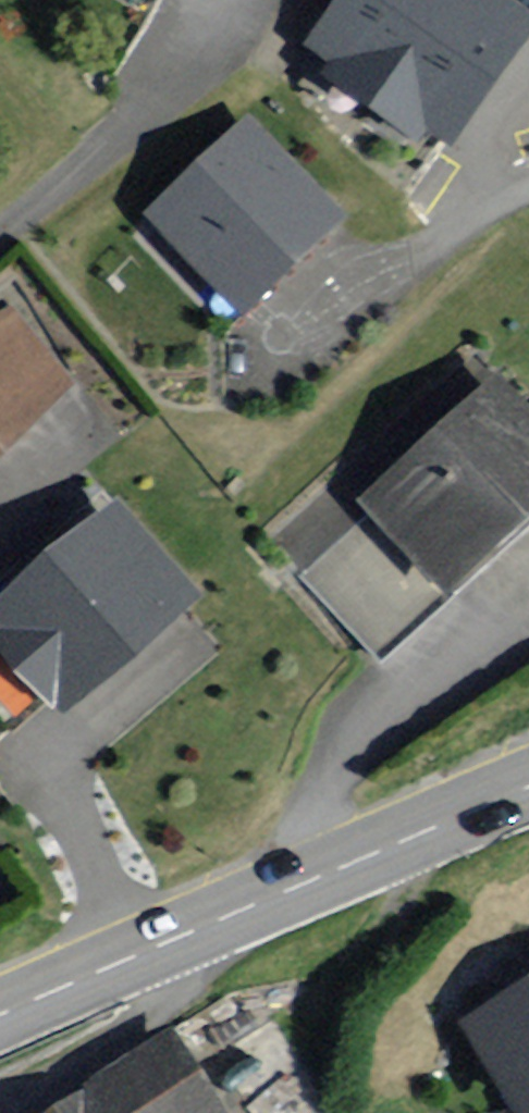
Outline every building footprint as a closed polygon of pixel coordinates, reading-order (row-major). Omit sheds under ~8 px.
[(508,0),(340,0),(310,42),(339,63),(333,72),(411,127),(420,114),(448,134),(528,21),(528,15),(508,0)] [(336,214),(248,122),(155,211),(242,302),(336,214)] [(8,312),(0,318),(0,436),(65,386),(8,312)] [(492,372),(360,490),(441,587),(528,510),(528,413),(492,372)] [(117,503),(0,604),(0,633),(61,703),(192,590),(117,503)] [(470,1020),(526,1112),(528,1112),(528,985),(470,1020)] [(174,1032),(54,1112),(229,1112),(174,1032)]
